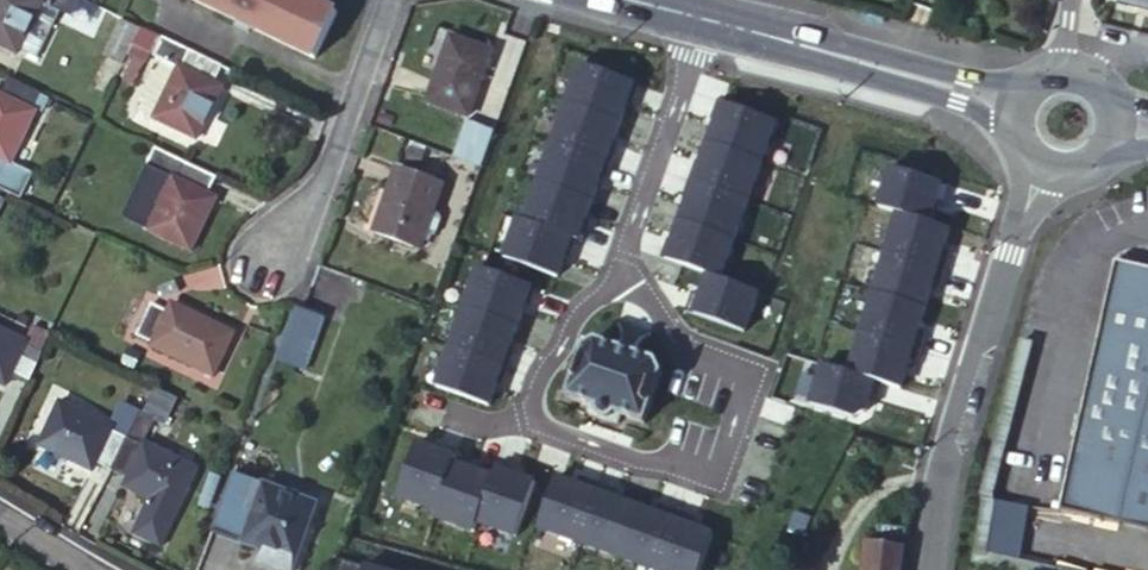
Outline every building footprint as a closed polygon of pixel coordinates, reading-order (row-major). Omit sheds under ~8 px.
[(19,53),(21,49),(39,57),(62,11),(72,16),(79,0),(0,0),(0,43),(19,53)] [(309,0),(195,0),(317,58),(338,14),(309,0)] [(123,62),(138,28),(122,19),(105,53),(123,62)] [(215,83),(223,65),(143,27),(134,45),(164,59),(140,110),(199,138),(223,87),(215,83)] [(491,51),(451,36),(427,101),(468,116),(491,51)] [(143,62),(135,58),(125,80),(134,83),(143,62)] [(640,85),(582,64),(568,103),(621,122),(628,102),(633,104),(640,85)] [(10,77),(3,94),(0,93),(0,156),(12,162),(36,111),(34,109),(36,107),(42,92),(10,77)] [(65,103),(42,92),(36,107),(58,117),(65,103)] [(717,122),(709,142),(762,161),(776,122),(718,101),(711,120),(717,122)] [(568,103),(554,143),(612,163),(619,145),(614,143),(621,122),(568,103)] [(454,156),(479,166),(493,130),(468,121),(454,156)] [(690,179),(748,200),(762,161),(709,142),(702,162),(697,160),(690,179)] [(612,163),(554,143),(540,182),(593,201),(600,180),(605,182),(612,163)] [(425,151),(410,145),(407,153),(422,160),(425,151)] [(209,194),(218,175),(158,147),(149,166),(173,178),(153,221),(145,217),(142,226),(192,250),(217,198),(209,194)] [(17,196),(30,170),(12,162),(0,156),(0,188),(17,196)] [(444,185),(397,167),(374,229),(421,248),(444,185)] [(880,207),(900,213),(931,223),(937,202),(946,205),(952,186),(892,168),(880,207)] [(681,220),(734,239),(748,200),(690,179),(683,198),(688,200),(681,220)] [(540,182),(526,221),(578,239),(584,242),(591,223),(586,221),(593,201),(540,182)] [(900,213),(888,253),(947,271),(953,252),(944,250),(950,229),(931,223),(900,213)] [(526,221),(519,219),(505,258),(559,277),(566,256),(571,258),(578,239),(526,221)] [(709,274),(720,278),(734,239),(681,220),(674,240),(669,239),(662,257),(709,274)] [(888,253),(876,293),(926,308),(932,288),(941,290),(947,271),(888,253)] [(1116,260),(1060,508),(1147,529),(1147,268),(1116,260)] [(480,268),(466,307),(514,324),(521,305),(526,306),(533,286),(480,268)] [(745,331),(759,292),(720,278),(709,274),(702,295),(693,292),(687,310),(745,331)] [(876,293),(863,333),(923,351),(929,332),(920,329),(926,308),(876,293)] [(170,312),(153,304),(139,335),(155,343),(153,345),(213,375),(233,333),(174,304),(170,312)] [(324,317),(297,306),(278,357),(305,367),(324,317)] [(514,324),(466,307),(452,347),(505,366),(512,346),(507,344),(514,324)] [(27,383),(43,348),(28,341),(0,327),(0,380),(7,384),(11,374),(27,383)] [(43,348),(51,334),(35,327),(28,341),(43,348)] [(863,333),(851,372),(887,383),(905,389),(912,368),(917,370),(923,351),(863,333)] [(584,349),(568,395),(593,403),(590,412),(598,415),(599,418),(607,420),(610,418),(617,421),(619,412),(645,421),(660,375),(653,360),(598,342),(584,349)] [(452,347),(437,386),(485,403),(492,384),(497,386),(505,366),(452,347)] [(859,418),(870,412),(874,400),(882,402),(887,383),(851,372),(828,365),(816,405),(859,418)] [(183,379),(165,371),(161,379),(179,388),(183,379)] [(143,411),(114,468),(129,477),(125,485),(151,498),(136,531),(160,544),(197,466),(148,442),(146,446),(142,444),(155,418),(164,423),(175,399),(154,388),(143,411)] [(97,460),(114,468),(143,411),(125,402),(112,426),(62,401),(42,443),(93,468),(97,460)] [(459,451),(441,445),(439,450),(418,442),(399,496),(438,510),(455,462),(459,451)] [(496,471),(477,465),(476,470),(455,462),(438,510),(436,516),(475,530),(478,521),(496,471)] [(518,469),(499,463),(496,471),(478,521),(518,535),(537,482),(516,474),(518,469)] [(539,527),(579,540),(600,482),(581,475),(578,484),(557,477),(539,527)] [(318,502),(264,482),(243,541),(295,561),(318,502)] [(600,482),(579,540),(618,555),(636,505),(615,497),(618,489),(600,482)] [(618,555),(657,568),(678,510),(659,503),(656,512),(636,505),(618,555)] [(657,568),(661,569),(701,569),(714,533),(694,525),(697,517),(678,510),(657,568)] [(807,533),(812,516),(796,511),(791,528),(807,533)] [(908,528),(881,524),(879,543),(867,541),(864,569),(902,569),(908,528)] [(265,550),(261,560),(287,569),(292,569),(295,561),(265,550)] [(340,569),(383,569),(344,559),(340,569)]
